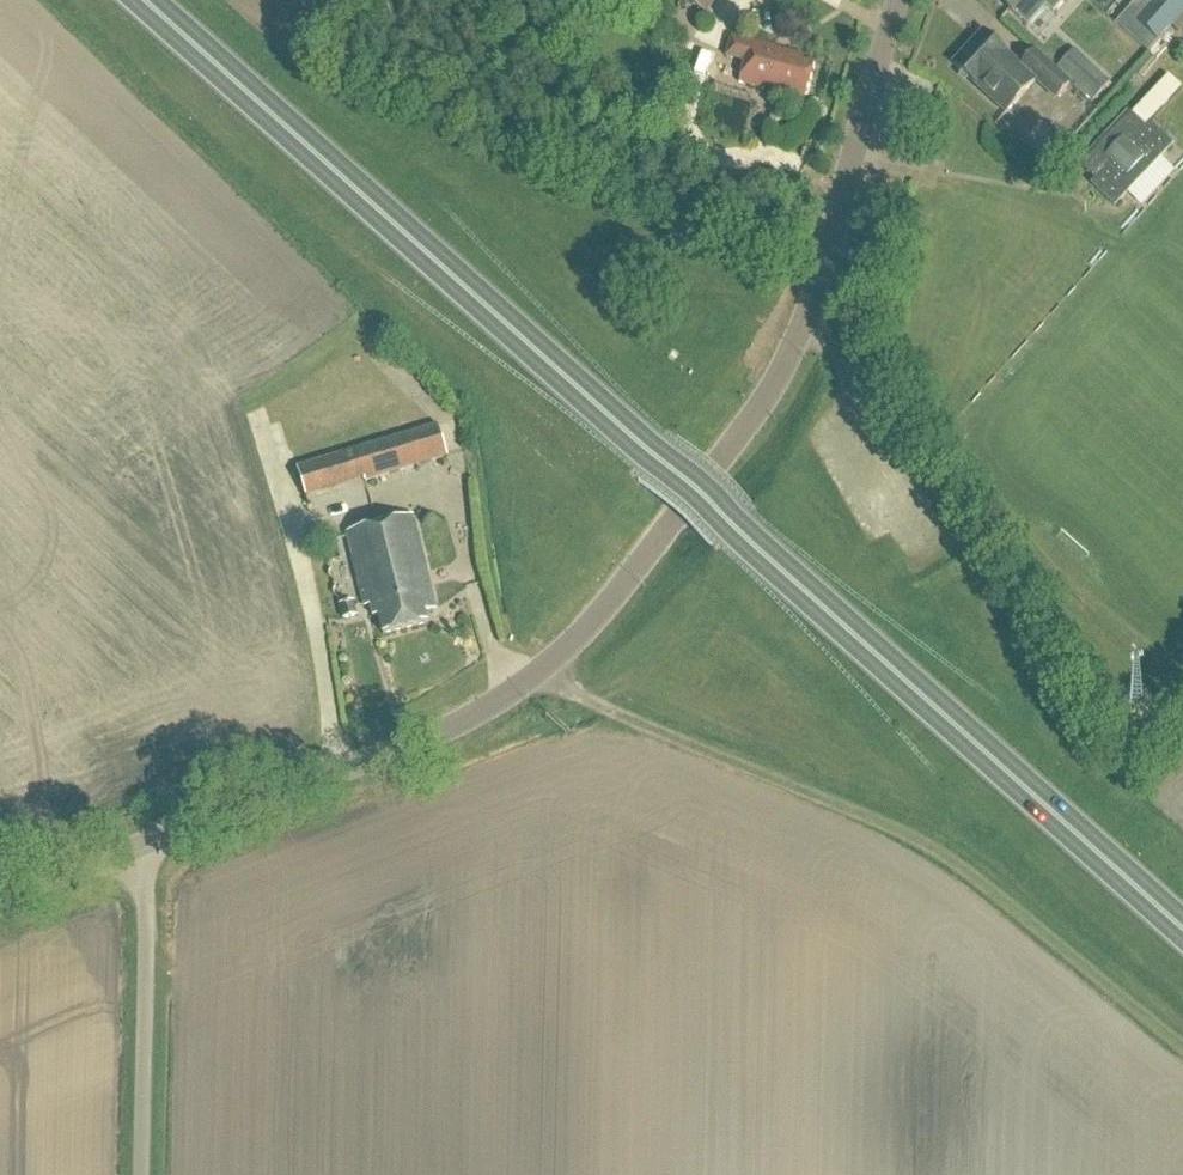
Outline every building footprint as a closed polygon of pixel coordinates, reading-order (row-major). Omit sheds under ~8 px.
[(704,15),(714,0),(685,0),(684,1),(704,15)] [(762,14),(778,11),(776,0),(759,0),(762,14)] [(1012,15),(1027,29),(1046,9),(1053,15),(1067,0),(996,0),(1012,15)] [(1124,22),(1113,12),(1105,20),(1116,29),(1114,31),(1146,59),(1182,17),(1182,0),(1156,0),(1135,24),(1127,18),(1124,22)] [(953,67),(1006,115),(1036,82),(1056,101),(1069,86),(1034,53),(1020,68),(983,34),(953,67)] [(727,57),(746,63),(740,85),(804,102),(814,68),(800,64),(802,58),(774,51),(774,49),(732,37),(727,57)] [(1093,102),(1110,83),(1075,51),(1057,70),(1093,102)] [(1095,181),(1091,186),(1115,209),(1173,147),(1149,124),(1145,129),(1144,128),(1180,90),(1170,80),(1134,118),(1128,113),(1078,166),(1095,181)] [(365,484),(448,459),(438,428),(297,471),(306,499),(364,481),(365,484)] [(346,537),(364,610),(369,609),(372,621),(376,620),(381,638),(426,627),(423,616),(435,613),(413,520),(346,537)] [(353,619),(349,604),(334,607),(338,623),(353,619)]
